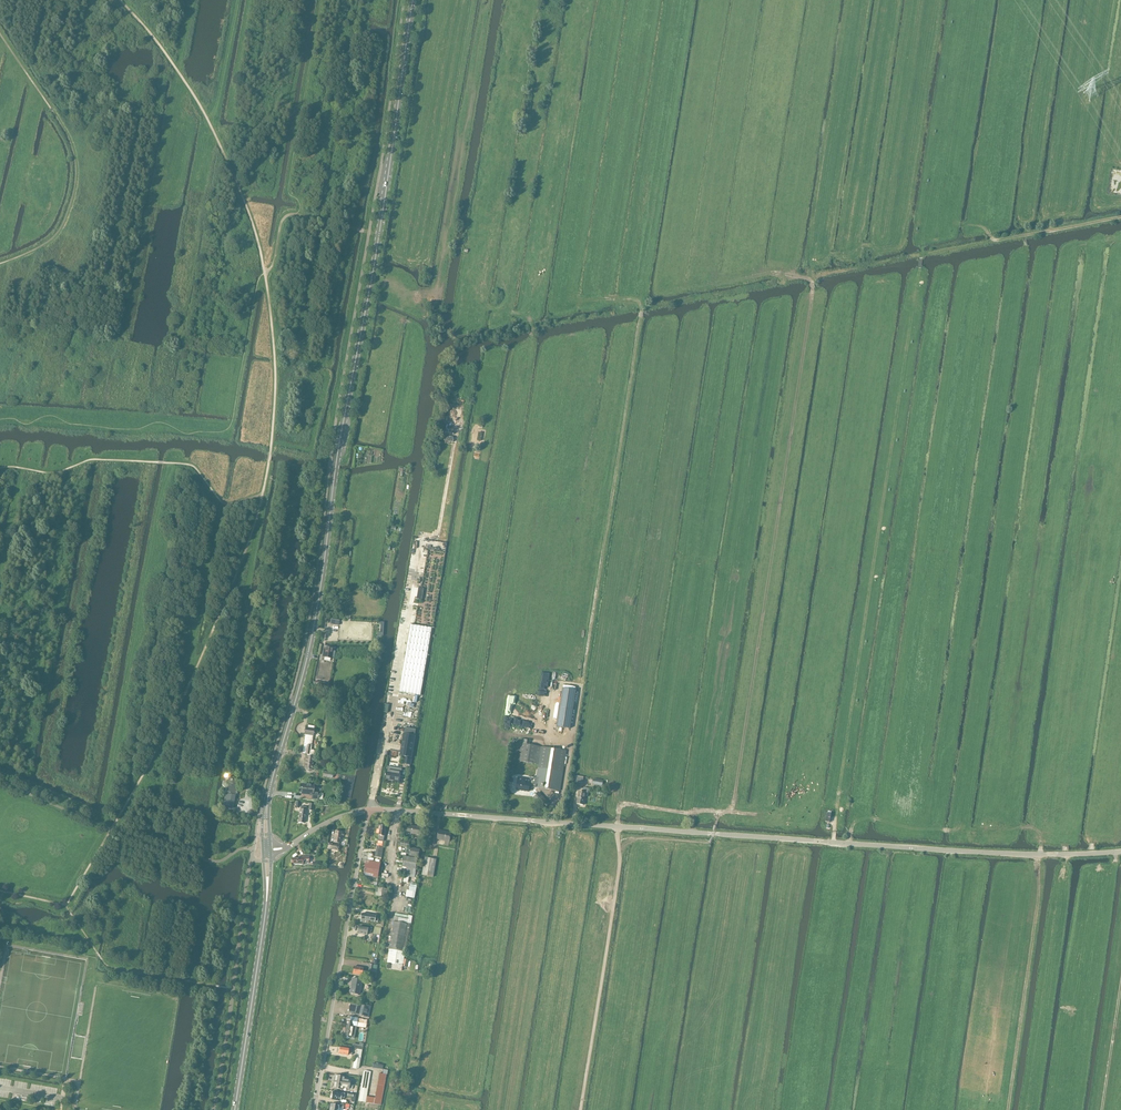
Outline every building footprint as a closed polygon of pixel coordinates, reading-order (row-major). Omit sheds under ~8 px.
[(411,624),(400,690),(399,692),(420,696),(432,628),(411,624)] [(333,658),(334,652),(333,652),(333,651),(330,650),(330,651),(328,651),(327,656),(327,655),(324,673),(328,674),(331,657),(333,658)] [(258,665),(253,676),(258,678),(263,667),(258,665)] [(562,688),(556,727),(570,729),(576,690),(562,688)] [(306,748),(305,754),(307,754),(305,769),(306,769),(306,770),(307,771),(308,771),(309,771),(310,771),(310,770),(312,770),(313,762),(314,756),(313,750),(310,750),(311,746),(312,743),(309,743),(310,735),(313,736),(314,729),(313,729),(314,726),(308,725),(308,728),(305,728),(304,734),(305,734),(303,748),(306,748)] [(522,728),(514,727),(513,734),(521,735),(522,728)] [(411,757),(415,734),(404,732),(400,755),(411,757)] [(518,758),(518,761),(538,764),(536,778),(535,783),(535,787),(560,791),(566,751),(560,750),(551,748),(529,745),(520,743),(518,758)] [(399,782),(401,772),(402,769),(387,767),(387,770),(386,775),(385,775),(385,776),(386,776),(385,779),(386,779),(386,778),(392,779),(392,780),(399,782)] [(225,794),(224,802),(223,809),(223,808),(232,809),(235,795),(234,795),(235,794),(237,792),(238,790),(236,787),(237,785),(235,782),(235,780),(234,777),(231,777),(229,778),(228,781),(230,783),(229,787),(226,788),(225,794)] [(517,784),(516,790),(528,792),(529,786),(535,787),(535,783),(536,778),(531,777),(530,779),(518,777),(518,781),(517,784)] [(306,785),(302,784),(302,787),(301,787),(301,790),(302,791),(301,794),(309,794),(309,795),(312,795),(311,799),(318,800),(318,793),(314,793),(315,790),(313,790),(314,786),(310,785),(310,784),(307,784),(306,785)] [(587,796),(588,788),(584,788),(583,792),(578,791),(576,804),(583,805),(585,796),(587,796)] [(383,842),(386,826),(385,826),(384,825),(382,824),(382,825),(377,825),(377,829),(380,829),(378,841),(383,842)] [(421,835),(422,828),(408,826),(407,833),(421,835)] [(344,838),(345,832),(335,831),(333,843),(339,843),(341,836),(344,837),(343,838),(344,838)] [(449,842),(451,833),(438,831),(437,839),(449,842)] [(381,858),(383,847),(377,846),(375,857),(381,858)] [(418,858),(420,849),(411,848),(409,856),(418,858)] [(416,869),(418,859),(405,857),(403,867),(416,869)] [(433,877),(436,859),(425,858),(422,875),(433,877)] [(365,865),(364,873),(372,875),(372,877),(377,877),(379,864),(370,862),(369,866),(365,865)] [(416,870),(408,868),(407,869),(402,868),(401,872),(406,873),(406,874),(411,875),(410,877),(415,878),(416,870)] [(407,890),(406,897),(414,898),(415,892),(417,886),(417,883),(411,882),(410,884),(409,890),(409,891),(407,890)] [(386,897),(387,889),(377,888),(376,895),(386,897)] [(361,919),(361,922),(364,922),(364,920),(375,922),(375,921),(377,922),(378,922),(379,921),(379,917),(376,917),(376,916),(362,913),(361,919)] [(395,917),(389,949),(390,949),(402,951),(405,952),(406,950),(407,941),(410,924),(411,925),(413,916),(412,916),(408,915),(408,916),(402,915),(401,918),(395,917)] [(371,932),(372,928),(359,926),(358,933),(367,935),(368,932),(371,932)] [(380,935),(381,928),(374,927),(373,934),(380,935)] [(390,949),(387,963),(392,964),(403,965),(403,964),(405,952),(402,951),(390,949)] [(361,975),(363,968),(354,967),(352,974),(361,975)] [(359,995),(362,980),(352,978),(352,979),(350,985),(351,986),(350,993),(359,995)] [(368,1017),(371,1006),(366,1005),(365,1006),(357,1004),(355,1014),(368,1017)] [(365,1028),(367,1020),(362,1020),(349,1017),(348,1020),(347,1020),(344,1037),(350,1038),(352,1026),(365,1028)] [(352,1055),(352,1053),(351,1053),(352,1049),(340,1047),(339,1050),(338,1051),(338,1052),(339,1053),(338,1054),(347,1055),(347,1054),(349,1054),(349,1055),(352,1055)] [(358,1069),(360,1055),(361,1050),(357,1049),(356,1057),(354,1057),(352,1068),(358,1069)] [(358,1101),(365,1102),(381,1105),(386,1074),(379,1073),(374,1098),(366,1096),(370,1072),(365,1071),(363,1072),(358,1101)] [(335,1075),(334,1082),(343,1083),(346,1084),(350,1084),(350,1080),(347,1079),(347,1080),(343,1080),(344,1077),(335,1075)] [(342,1090),(342,1087),(346,1087),(346,1088),(349,1089),(352,1089),(353,1085),(350,1084),(346,1084),(343,1083),(334,1082),(333,1088),(342,1090)] [(343,1098),(344,1094),(332,1092),(331,1099),(340,1101),(340,1097),(343,1098)]
